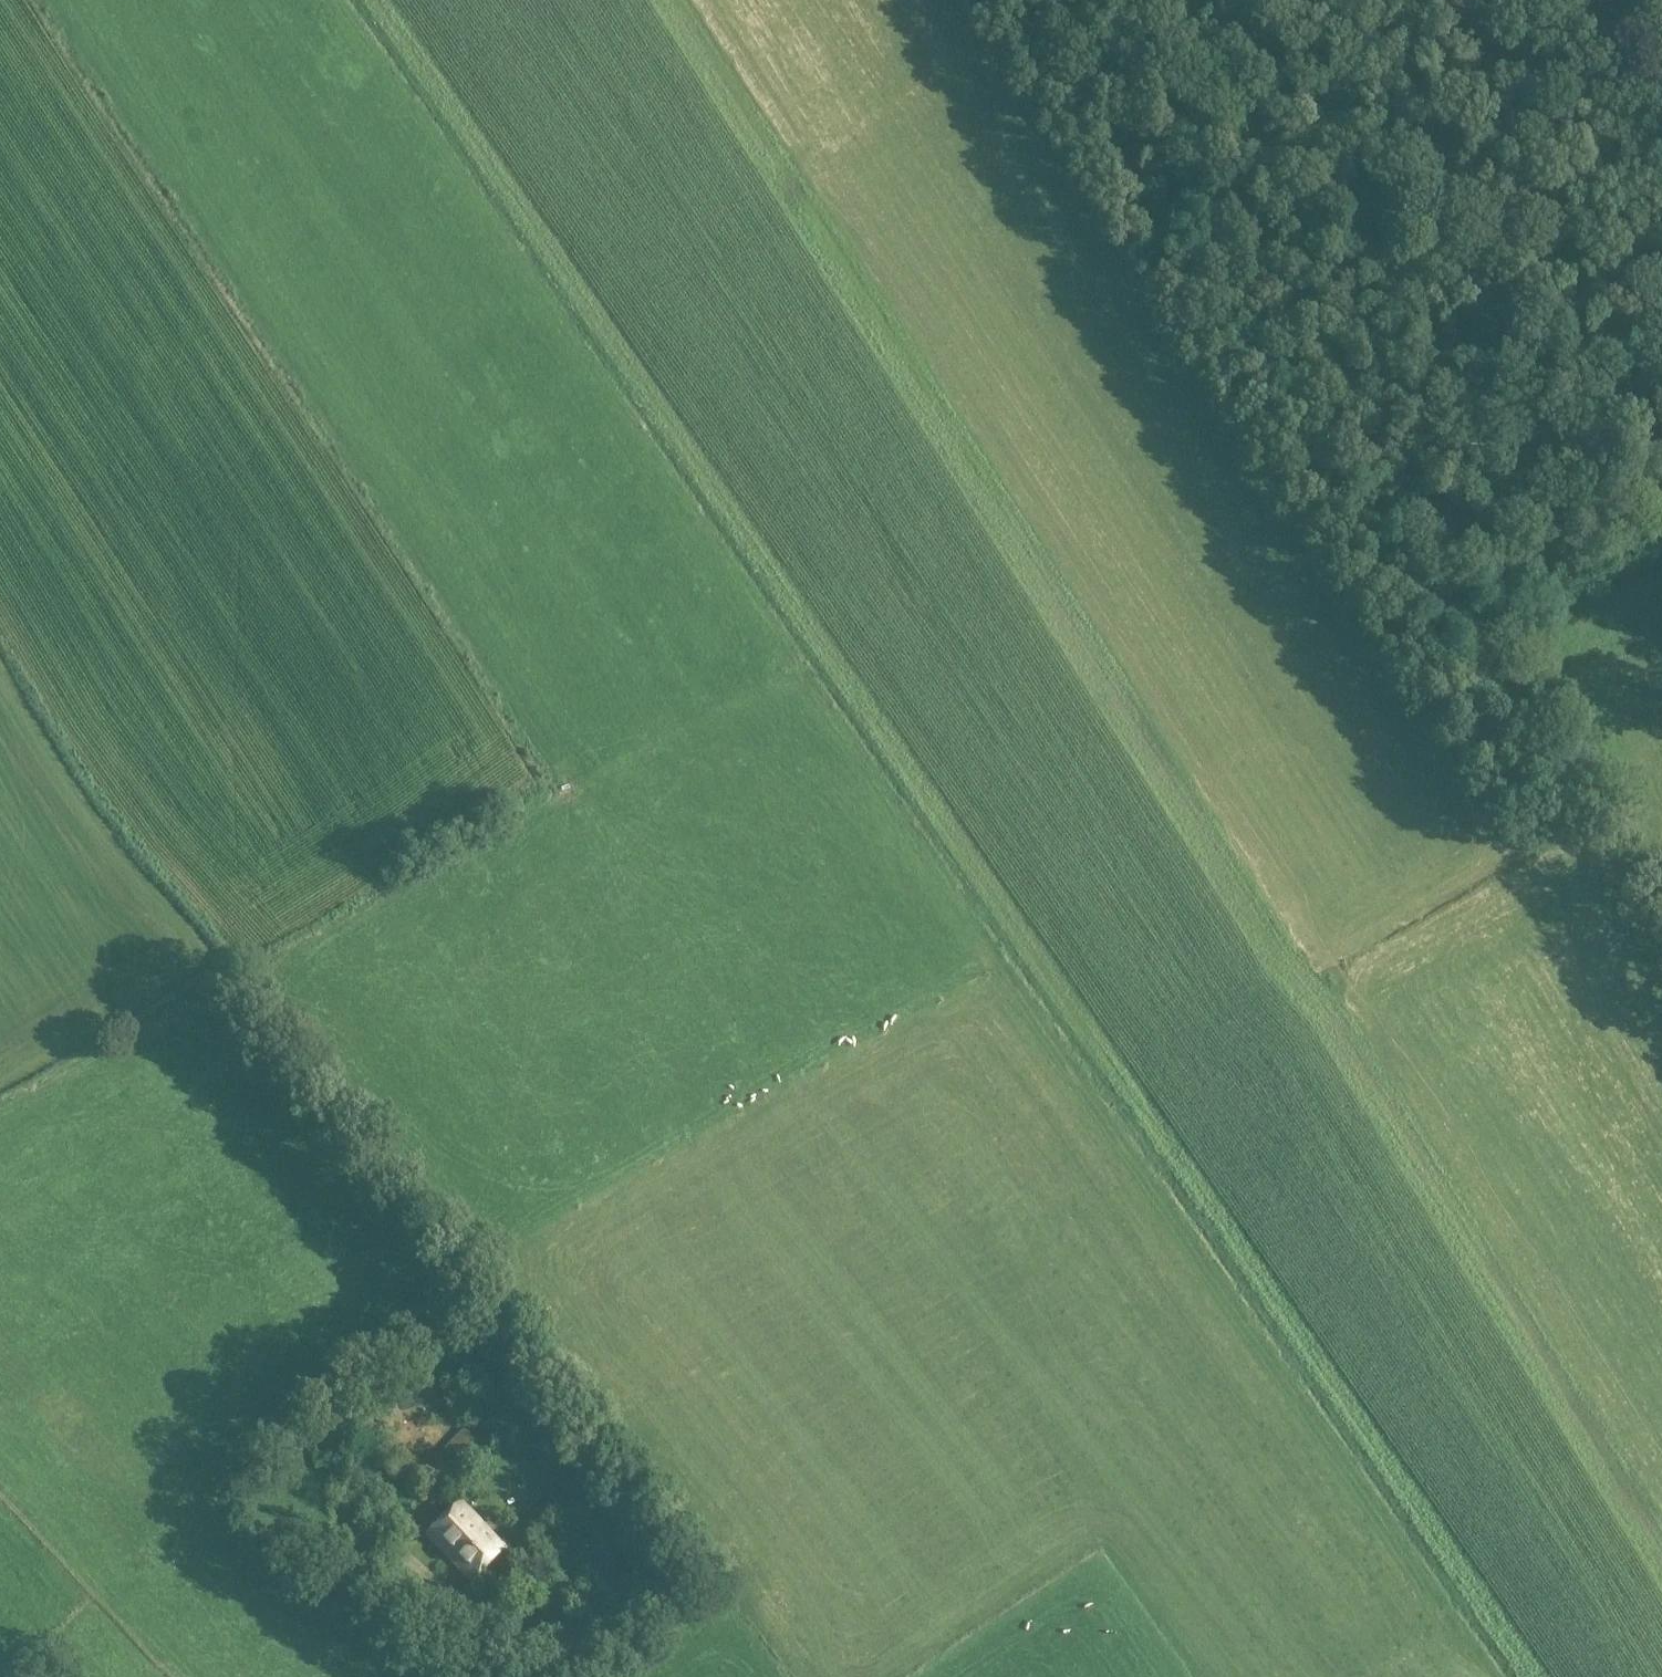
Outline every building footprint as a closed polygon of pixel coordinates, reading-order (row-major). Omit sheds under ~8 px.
[(471,1581),(505,1549),(462,1504),(429,1536),(471,1581)]
